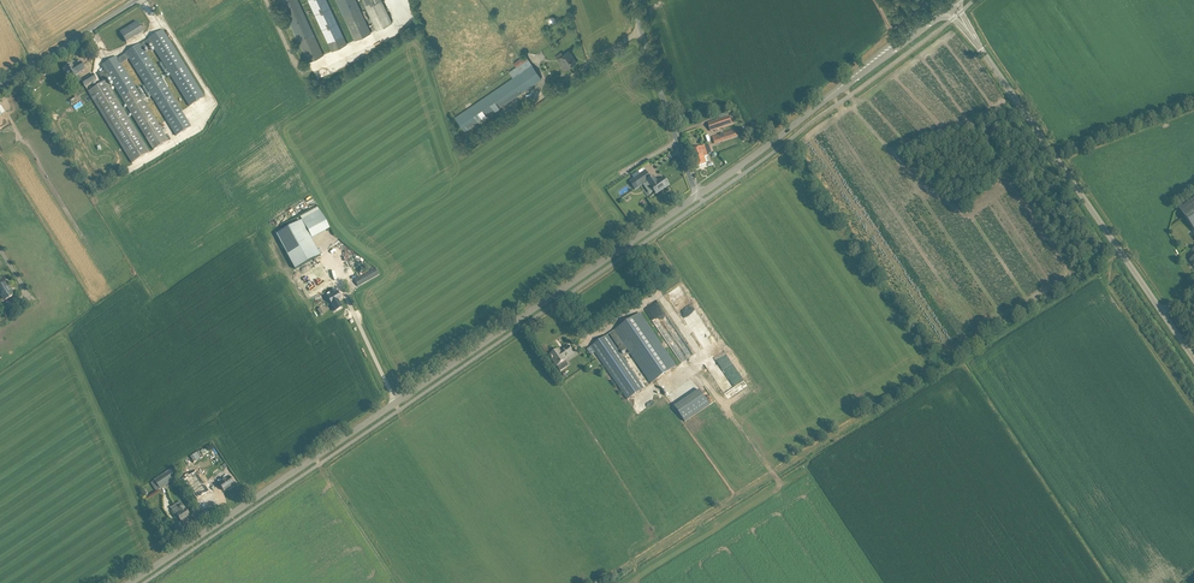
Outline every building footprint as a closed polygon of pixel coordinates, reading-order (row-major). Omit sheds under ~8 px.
[(308,62),(323,55),(298,0),(280,0),(308,62)] [(332,51),(347,44),(326,0),(308,0),(332,51)] [(355,40),(371,33),(356,0),(336,0),(355,40)] [(376,30),(392,23),(382,0),(363,0),(376,30)] [(137,21),(120,32),(126,42),(144,31),(137,21)] [(163,30),(148,39),(151,45),(189,106),(204,97),(163,30)] [(140,44),(125,53),(126,54),(129,59),(167,120),(176,135),(191,126),(181,111),(143,50),(151,45),(148,39),(140,45),(140,44)] [(561,52),(555,56),(558,60),(561,58),(567,68),(576,62),(573,57),(572,58),(568,51),(563,55),(561,52)] [(116,56),(102,65),(105,71),(110,79),(153,150),(168,141),(121,64),(129,59),(126,54),(117,59),(116,56)] [(77,74),(85,69),(80,62),(73,67),(72,64),(63,69),(70,80),(78,75),(77,74)] [(541,78),(532,64),(455,117),(464,131),(541,78)] [(105,71),(99,74),(103,81),(104,82),(106,81),(110,79),(105,71)] [(84,87),(97,80),(93,74),(81,81),(84,87)] [(88,92),(131,162),(150,151),(106,81),(104,82),(103,81),(91,88),(92,89),(88,92)] [(720,119),(714,121),(717,129),(732,124),(729,116),(720,119)] [(722,141),(736,136),(734,130),(713,137),(714,142),(722,140),(722,141)] [(705,146),(691,150),(694,158),(707,154),(708,156),(711,152),(709,147),(705,146)] [(707,154),(694,158),(697,167),(706,164),(704,158),(704,157),(708,156),(707,154)] [(634,179),(630,182),(635,190),(643,184),(648,181),(654,191),(656,193),(664,187),(665,188),(669,185),(664,177),(657,182),(654,176),(651,178),(646,171),(640,174),(634,179)] [(616,185),(608,190),(610,194),(619,188),(616,185)] [(1193,231),(1193,198),(1179,208),(1193,231)] [(322,209),(302,220),(312,238),(332,228),(322,209)] [(301,221),(276,234),(295,269),(320,256),(301,221)] [(341,245),(330,249),(340,278),(351,274),(341,245)] [(358,286),(379,274),(376,269),(360,278),(359,276),(354,279),(358,286)] [(0,286),(0,295),(2,294),(6,300),(9,298),(9,299),(10,298),(14,295),(11,290),(10,290),(9,288),(10,287),(6,282),(0,286)] [(337,301),(341,298),(335,289),(330,292),(327,294),(329,297),(328,298),(333,306),(332,307),(334,311),(336,311),(342,307),(339,302),(338,302),(337,301)] [(698,338),(709,331),(687,301),(681,305),(683,307),(682,307),(681,306),(677,308),(698,338)] [(14,309),(9,302),(0,307),(0,308),(4,315),(14,309)] [(657,305),(648,310),(656,325),(663,321),(662,319),(664,318),(657,305)] [(676,366),(643,318),(640,313),(609,334),(619,349),(618,350),(608,335),(587,349),(591,356),(596,353),(628,400),(646,387),(642,381),(640,382),(620,353),(627,349),(651,384),(676,366)] [(574,354),(572,351),(569,346),(560,352),(558,350),(550,356),(557,367),(565,362),(564,361),(574,354)] [(747,387),(730,358),(719,365),(733,388),(724,393),(727,398),(747,387)] [(713,366),(708,369),(723,393),(732,387),(728,380),(724,383),(721,379),(720,379),(719,376),(721,375),(717,368),(715,369),(713,366)] [(672,407),(683,423),(708,406),(697,390),(672,407)] [(169,470),(154,480),(160,489),(175,479),(169,470)] [(195,472),(183,481),(196,501),(209,492),(195,472)] [(235,485),(231,480),(229,476),(218,484),(223,491),(230,486),(231,487),(235,485)] [(210,493),(215,490),(210,482),(205,485),(210,493)] [(183,505),(178,509),(177,508),(172,511),(176,516),(177,516),(181,521),(190,515),(183,505)]
